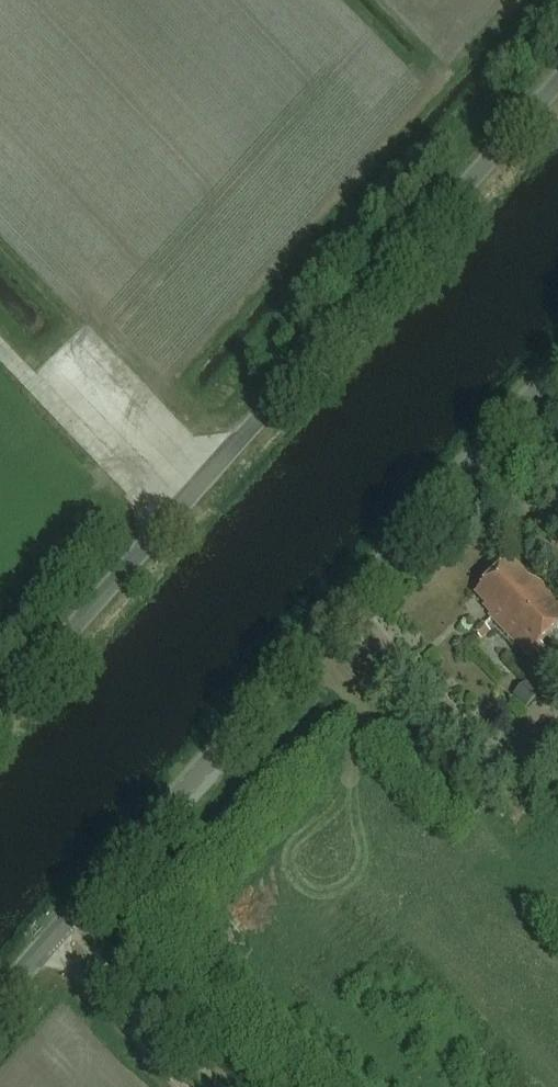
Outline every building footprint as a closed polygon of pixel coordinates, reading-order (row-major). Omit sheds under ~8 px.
[(557,629),(557,603),(540,584),(529,580),(511,562),(476,596),(493,614),(489,617),(528,658),(557,629)] [(515,698),(534,708),(544,690),(525,680),(515,698)]
